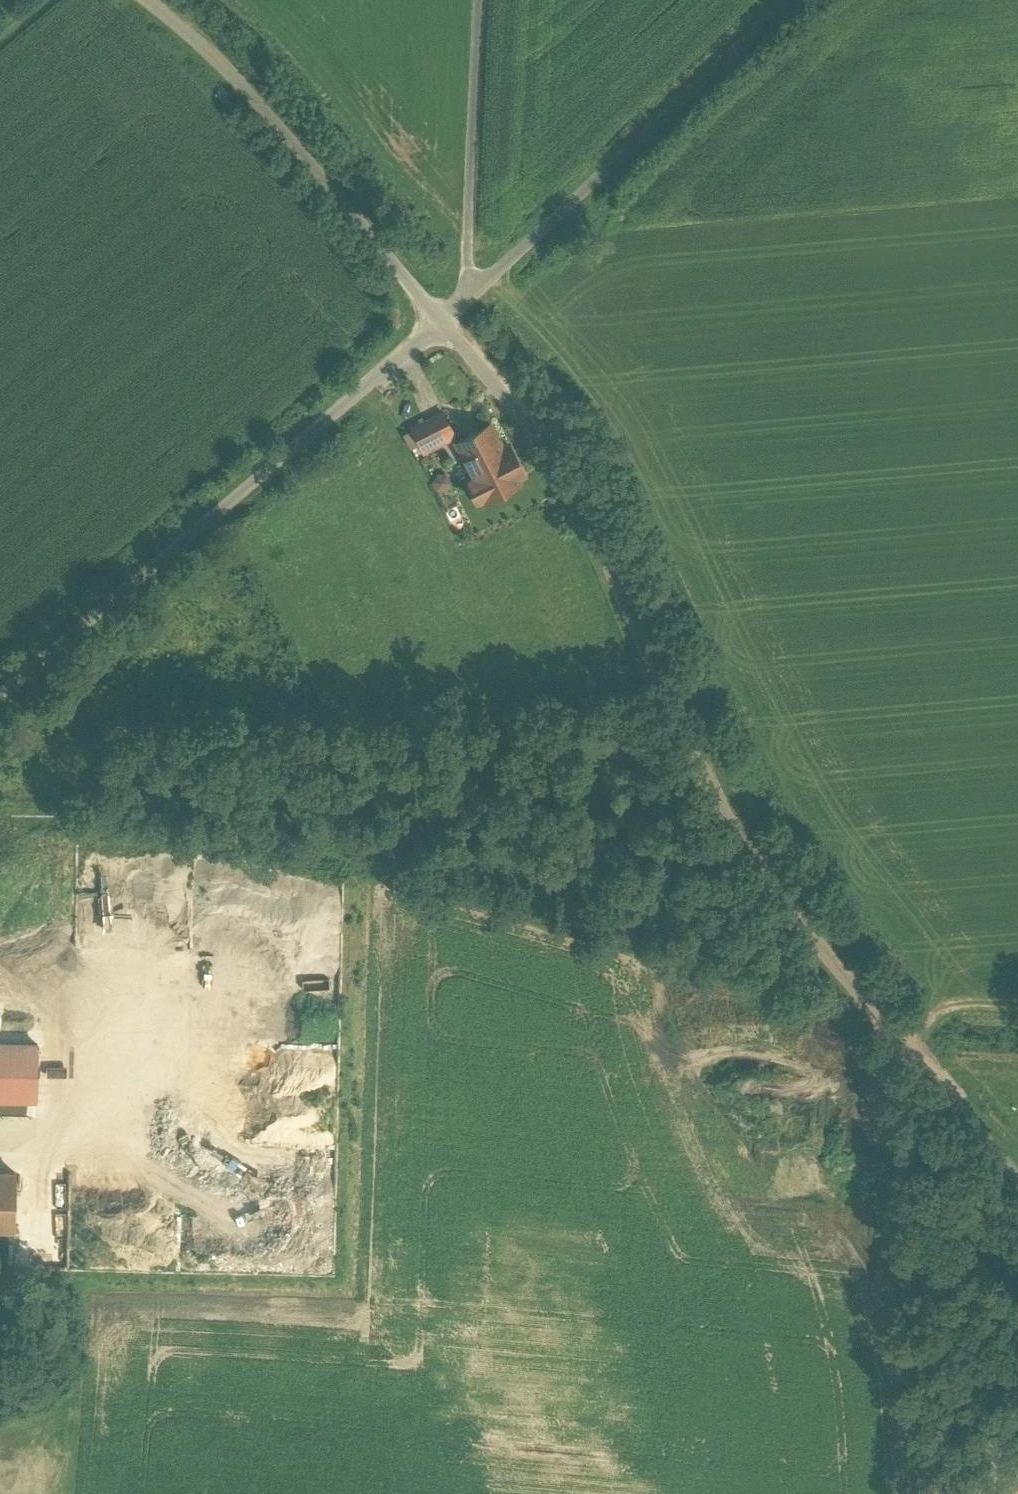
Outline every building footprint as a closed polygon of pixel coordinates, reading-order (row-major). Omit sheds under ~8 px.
[(444,413),(412,429),(424,452),(456,436),(444,413)] [(489,425),(457,442),(475,476),(467,480),(478,502),(486,498),(486,499),(520,482),(520,481),(521,477),(525,475),(510,444),(501,449),(489,425)] [(0,1027),(0,1146),(28,1147),(31,1028),(0,1027)] [(10,1233),(10,1169),(0,1169),(0,1233),(10,1233)]
